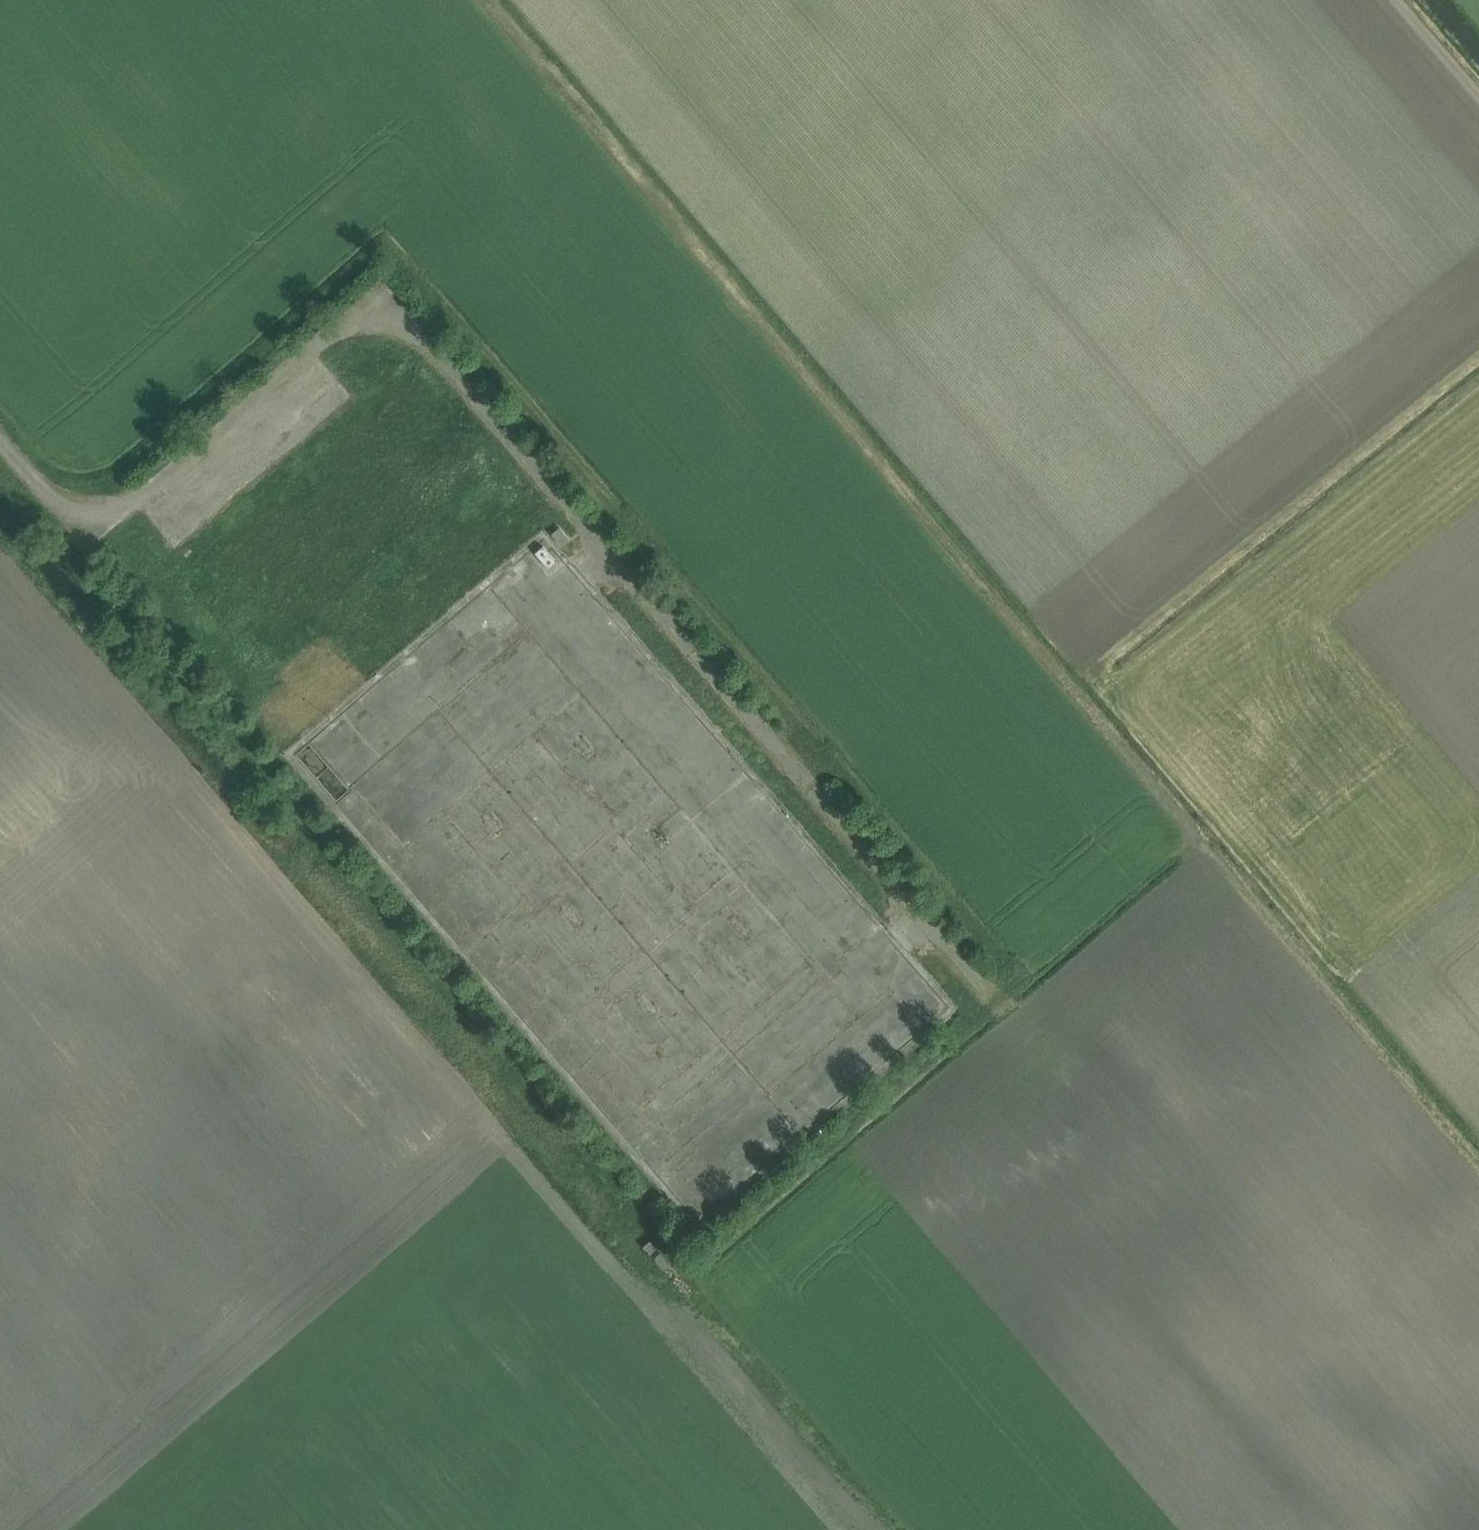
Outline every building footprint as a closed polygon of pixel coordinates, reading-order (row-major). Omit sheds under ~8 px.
[(559,528),(551,534),(562,547),(570,540),(559,528)] [(543,546),(535,554),(549,570),(557,562),(543,546)] [(455,617),(470,637),(495,617),(503,627),(517,617),(494,587),(455,617)]
